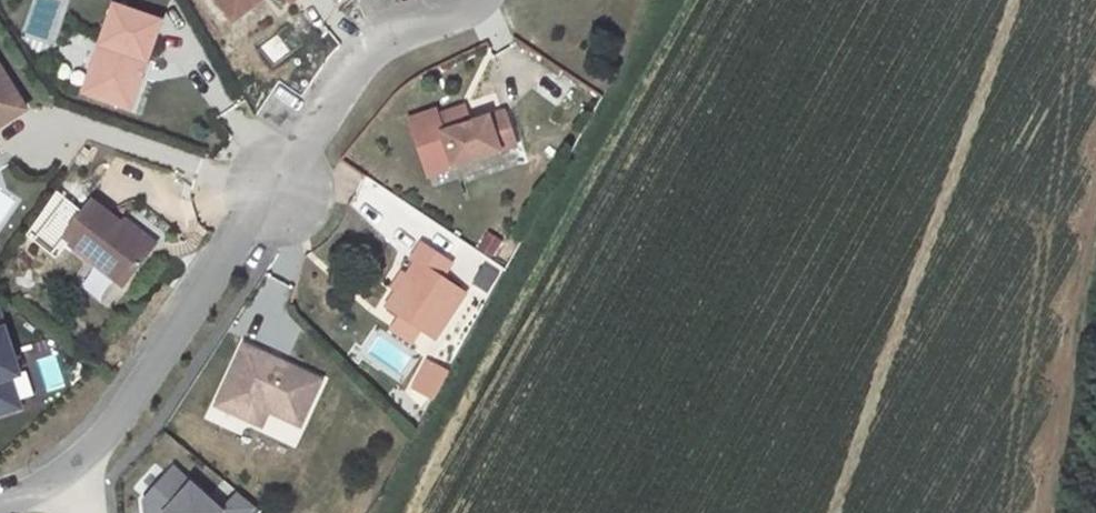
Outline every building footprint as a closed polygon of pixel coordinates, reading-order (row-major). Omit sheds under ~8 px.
[(232,18),(256,0),(218,0),(232,18)] [(146,60),(160,21),(113,5),(82,92),(121,105),(138,58),(146,60)] [(138,58),(121,105),(129,108),(146,60),(138,58)] [(25,110),(0,70),(0,125),(25,110)] [(406,115),(427,177),(518,146),(505,109),(469,121),(463,104),(440,112),(434,105),(406,115)] [(91,201),(62,238),(122,286),(152,248),(121,224),(91,201)] [(152,248),(155,244),(125,220),(121,224),(152,248)] [(441,277),(451,263),(421,243),(411,259),(415,262),(386,306),(400,316),(420,329),(434,339),(464,293),(441,277)] [(0,309),(0,420),(24,412),(21,401),(35,396),(27,372),(21,374),(0,309)] [(400,316),(390,329),(411,343),(420,329),(400,316)] [(321,380),(244,345),(216,405),(248,420),(256,405),(268,411),(299,426),(321,380)] [(448,367),(428,357),(413,387),(433,397),(448,367)] [(256,405),(248,420),(261,426),(268,411),(256,405)] [(173,465),(144,498),(143,512),(250,512),(256,508),(239,493),(224,508),(173,465)]
